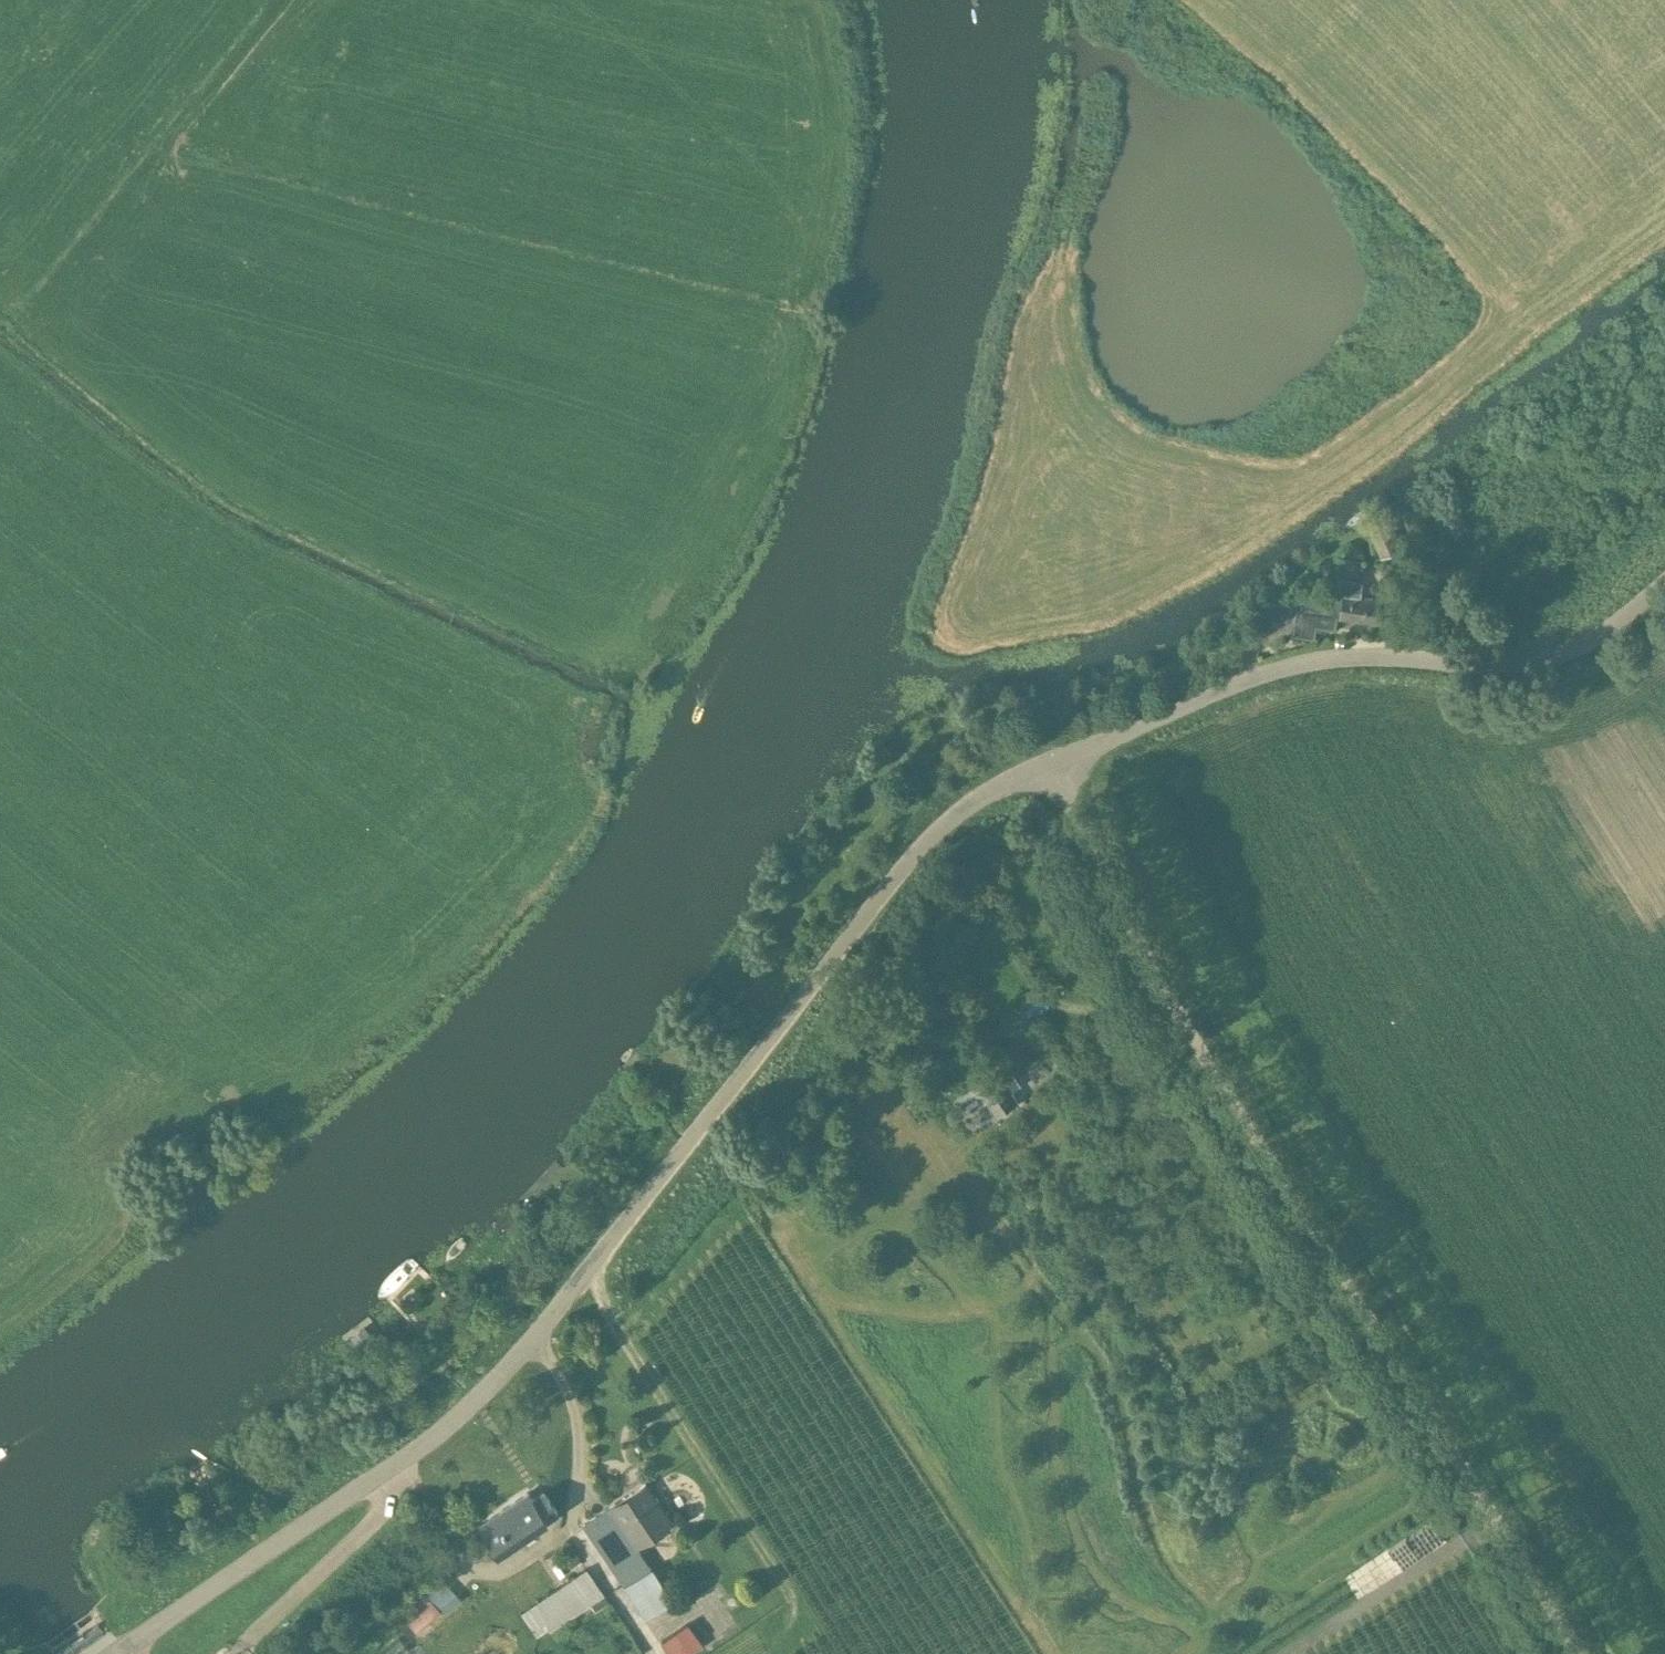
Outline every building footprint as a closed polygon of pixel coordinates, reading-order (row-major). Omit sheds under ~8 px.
[(1382,558),(1403,550),(1393,525),(1372,534),(1382,558)] [(1388,601),(1362,598),(1364,581),(1341,579),(1339,595),(1345,596),(1342,618),(1385,623),(1388,601)] [(1297,635),(1320,635),(1320,624),(1340,625),(1341,598),(1281,597),(1280,619),(1298,620),(1297,635)] [(1020,1084),(1007,1064),(979,1082),(998,1112),(1018,1099),(1012,1089),(1020,1084)] [(350,1336),(360,1349),(362,1347),(368,1355),(374,1351),(368,1343),(373,1339),(364,1326),(350,1336)] [(645,1484),(584,1526),(624,1585),(645,1617),(672,1600),(650,1567),(648,1568),(633,1547),(671,1522),(645,1484)] [(497,1551),(556,1510),(543,1492),(533,1499),(527,1490),(479,1524),(497,1551)] [(1360,1567),(1374,1589),(1451,1538),(1437,1517),(1360,1567)] [(586,1568),(517,1614),(531,1634),(545,1624),(556,1641),(573,1630),(566,1621),(588,1606),(592,1613),(609,1602),(586,1568)] [(419,1630),(461,1594),(448,1578),(406,1614),(419,1630)] [(688,1622),(660,1641),(669,1653),(691,1653),(704,1645),(688,1622)]
